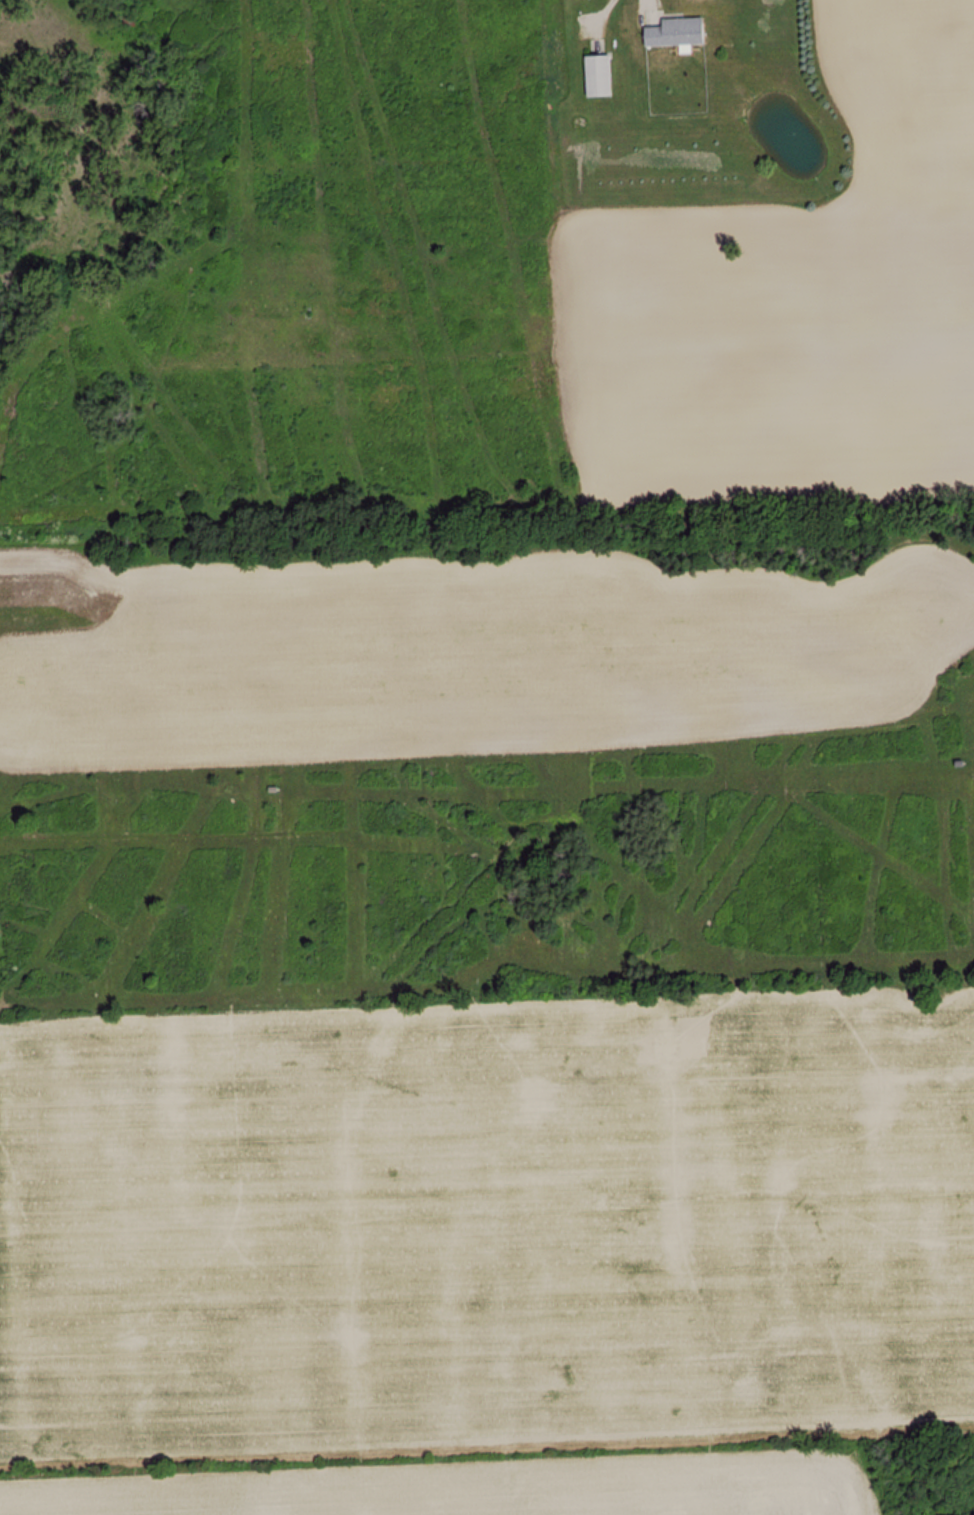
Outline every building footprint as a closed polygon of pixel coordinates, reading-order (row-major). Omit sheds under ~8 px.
[(662,18),(662,27),(645,27),(645,46),(703,45),(703,17),(662,18)] [(610,55),(585,56),(586,97),(611,97),(610,55)]
